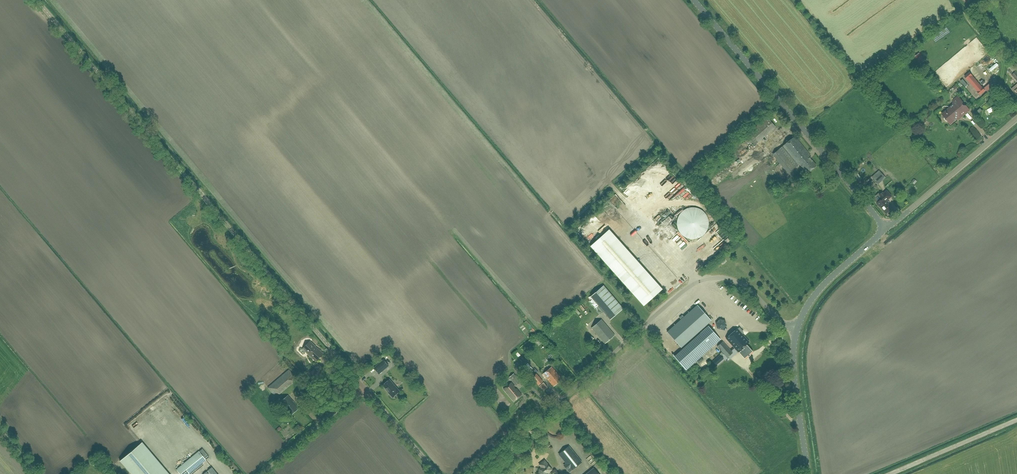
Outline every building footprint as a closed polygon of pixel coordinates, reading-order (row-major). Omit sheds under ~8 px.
[(925,60),(919,53),(914,57),(920,64),(925,60)] [(985,91),(970,72),(965,77),(967,79),(968,79),(978,91),(978,92),(980,95),(985,91)] [(961,117),(970,110),(966,106),(963,106),(962,104),(963,102),(958,96),(954,100),(953,105),(942,114),(945,117),(944,119),(946,121),(948,121),(951,124),(959,117),(961,117)] [(767,117),(760,123),(768,133),(775,127),(767,117)] [(799,164),(808,157),(810,155),(795,136),(773,154),(791,176),(795,173),(792,169),(799,164)] [(807,173),(816,166),(808,157),(799,164),(807,173)] [(670,190),(680,181),(669,169),(664,174),(671,182),(667,186),(670,190)] [(878,184),(885,178),(879,171),(871,177),(878,184)] [(770,184),(779,181),(777,176),(768,179),(770,184)] [(880,206),(886,213),(889,211),(892,209),(890,206),(889,207),(888,206),(888,205),(887,204),(885,202),(891,196),(886,190),(882,194),(881,192),(878,195),(878,194),(872,198),(879,207),(880,206)] [(686,193),(683,194),(689,203),(691,201),(686,193)] [(611,200),(619,210),(621,208),(613,199),(611,200)] [(687,209),(684,210),(682,211),(681,212),(680,214),(678,217),(678,218),(677,222),(677,224),(677,226),(678,228),(678,230),(679,232),(681,233),(683,235),(684,236),(686,237),(688,238),(691,239),(693,239),(695,239),(697,238),(700,237),(702,236),(704,234),(705,233),(706,231),(707,229),(708,227),(708,224),(708,222),(708,220),(707,218),(706,215),(705,214),(703,211),(701,210),(697,208),(694,207),(692,207),(689,208),(687,209)] [(590,246),(644,306),(662,290),(609,230),(590,246)] [(708,242),(711,246),(716,242),(719,246),(723,243),(717,235),(708,242)] [(684,249),(690,243),(688,241),(686,243),(682,239),(678,242),(684,249)] [(657,254),(663,260),(670,254),(664,248),(657,254)] [(623,309),(604,286),(591,296),(611,319),(623,309)] [(681,348),(711,321),(697,305),(684,317),(682,316),(679,318),(681,320),(667,332),(681,348)] [(716,323),(717,328),(722,330),(726,326),(725,321),(720,319),(716,323)] [(615,335),(608,327),(602,320),(592,329),(605,344),(615,335)] [(709,326),(700,334),(676,355),(674,357),(686,370),(712,347),(721,340),(709,326)] [(745,359),(753,352),(746,345),(749,342),(737,329),(726,339),(738,352),(739,352),(745,359)] [(316,362),(323,353),(317,348),(316,349),(315,347),(315,346),(310,341),(302,349),(316,362)] [(727,357),(732,353),(722,342),(717,346),(727,357)] [(379,374),(388,366),(383,360),(374,368),(379,374)] [(553,387),(562,380),(552,367),(543,374),(553,387)] [(291,381),(295,377),(289,369),(267,388),(274,395),(277,393),(279,395),(293,383),(291,381)] [(307,369),(302,374),(309,381),(313,377),(309,373),(310,372),(307,369)] [(520,381),(514,373),(509,377),(516,385),(520,381)] [(536,374),(534,375),(532,377),(538,385),(543,381),(536,374)] [(395,395),(399,391),(389,379),(383,385),(390,394),(390,395),(392,397),(393,397),(395,396),(395,395)] [(514,401),(521,395),(516,389),(515,390),(513,387),(514,386),(511,383),(503,389),(514,401)] [(291,415),(299,408),(288,395),(280,402),(291,415)] [(141,442),(119,460),(131,473),(169,473),(141,442)] [(581,463),(569,447),(559,454),(566,464),(564,466),(569,472),(581,463)] [(179,473),(187,473),(205,459),(208,456),(201,448),(176,469),(179,473)] [(551,470),(545,462),(540,466),(542,467),(539,469),(539,473),(538,473),(547,473),(551,470)]
